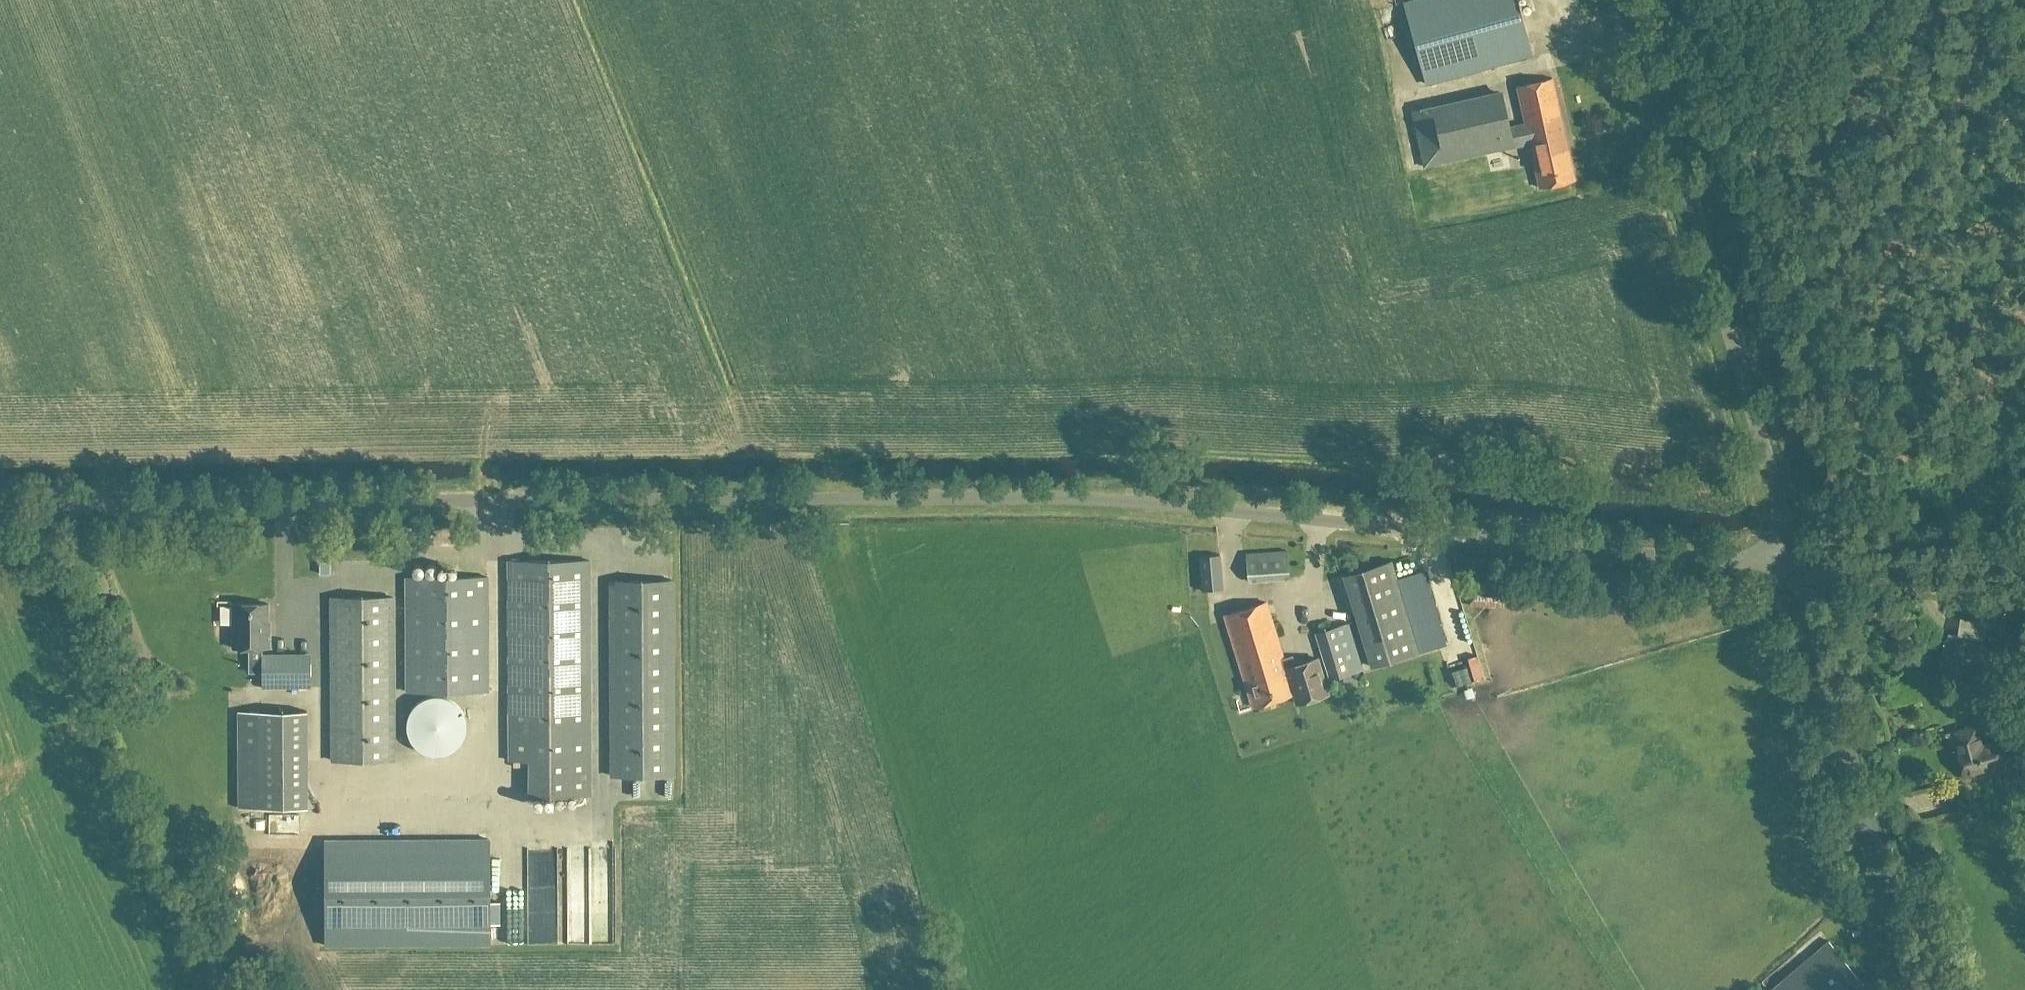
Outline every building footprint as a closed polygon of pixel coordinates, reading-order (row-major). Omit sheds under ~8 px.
[(1405,3),(1427,83),(1530,55),(1515,0),(1417,0),(1405,3)] [(1436,165),(1438,172),(1409,178),(1418,218),(1516,196),(1507,157),(1446,170),(1444,163),(1529,144),(1538,188),(1575,180),(1553,78),(1515,86),(1523,123),(1509,126),(1502,92),(1411,112),(1424,167),(1436,165)] [(1286,552),(1247,555),(1249,583),(1288,580),(1286,552)] [(1220,555),(1199,557),(1202,590),(1222,589),(1220,555)] [(1344,575),(1372,667),(1422,652),(1393,560),(1344,575)] [(590,561),(508,562),(509,761),(529,761),(530,797),(592,796),(590,561)] [(319,562),(319,575),(330,575),(330,562),(319,562)] [(488,578),(404,578),(405,692),(489,692),(488,578)] [(1481,582),(1482,593),(1498,591),(1497,579),(1481,582)] [(610,582),(611,776),(674,776),(673,582),(610,582)] [(1462,586),(1434,593),(1447,645),(1474,639),(1464,602),(1466,601),(1462,586)] [(393,599),(330,599),(332,762),(395,761),(393,599)] [(1294,695),(1286,668),(1265,603),(1224,615),(1253,708),(1294,695)] [(267,605),(232,605),(233,649),(270,649),(270,632),(268,632),(267,605)] [(1362,670),(1348,624),(1316,634),(1330,680),(1362,670)] [(2006,638),(1986,635),(1986,640),(1949,634),(1948,644),(1944,643),(1940,669),(1957,672),(1959,655),(2002,662),(2006,638)] [(1286,668),(1294,695),(1297,704),(1328,694),(1317,658),(1286,668)] [(262,660),(263,688),(310,688),(310,660),(262,660)] [(466,736),(467,727),(466,717),(461,708),(455,701),(446,697),(436,695),(427,697),(418,701),(411,708),(406,717),(405,727),(406,736),(411,745),(418,752),(427,756),(436,758),(446,756),(455,752),(461,745),(466,736)] [(307,713),(258,713),(238,713),(239,809),(307,809),(307,713)] [(1965,775),(1991,768),(1992,772),(2007,768),(2008,772),(2003,773),(2006,786),(2022,782),(2023,785),(2024,785),(2024,763),(2023,754),(2005,759),(1999,738),(1985,742),(1980,722),(1967,725),(1967,728),(1959,730),(1964,750),(1959,751),(1965,775)] [(279,824),(279,839),(306,839),(306,824),(279,824)] [(489,839),(325,840),(325,946),(490,945),(489,839)] [(1868,988),(1828,941),(1771,989),(1866,989),(1868,988)]
